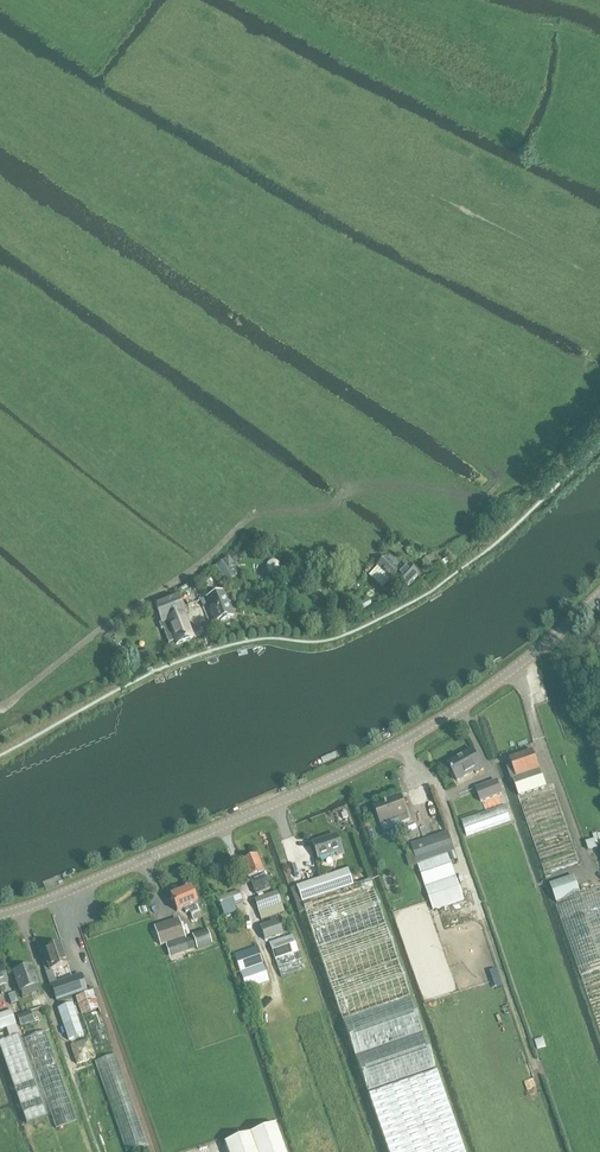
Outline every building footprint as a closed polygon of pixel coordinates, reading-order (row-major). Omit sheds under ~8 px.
[(376,566),(377,567),(370,576),(382,587),(390,579),(391,580),(394,577),(406,587),(417,575),(408,566),(401,572),(385,557),(376,566)] [(217,566),(228,581),(239,573),(228,558),(217,566)] [(232,616),(223,592),(206,598),(215,621),(220,619),(221,621),(232,616)] [(192,637),(183,614),(176,597),(156,605),(162,622),(159,623),(162,629),(164,628),(169,641),(175,639),(176,643),(192,637)] [(368,598),(357,604),(361,610),(372,604),(368,598)] [(206,605),(183,614),(192,637),(205,632),(203,627),(213,624),(206,605)] [(130,665),(152,658),(149,649),(127,656),(130,665)] [(476,775),(484,771),(473,751),(463,756),(464,757),(448,765),(458,782),(475,773),(476,775)] [(546,787),(545,787),(532,751),(505,760),(512,780),(513,780),(519,797),(546,787)] [(497,780),(475,789),(481,804),(503,795),(497,780)] [(510,796),(505,782),(500,784),(504,798),(510,796)] [(519,797),(518,797),(546,877),(582,864),(554,784),(545,787),(546,787),(519,797)] [(402,797),(375,806),(381,825),(399,819),(401,824),(410,821),(408,816),(402,797)] [(506,806),(461,822),(466,836),(511,820),(506,806)] [(448,853),(454,852),(455,851),(448,832),(411,845),(418,864),(448,853)] [(585,840),(588,851),(597,848),(596,845),(599,843),(599,834),(598,834),(598,832),(592,834),(593,838),(585,840)] [(342,856),(336,836),(313,844),(318,860),(335,854),(337,858),(342,856)] [(448,853),(418,864),(433,910),(465,900),(448,853)] [(263,873),(256,856),(241,862),(248,879),(249,879),(255,895),(257,894),(258,898),(254,899),(261,921),(284,913),(276,892),(263,896),(262,893),(269,890),(263,873)] [(353,886),(347,869),(296,887),(290,889),(299,914),(305,912),(367,1092),(435,1069),(370,880),(353,886)] [(578,889),(574,876),(548,885),(556,905),(555,905),(599,1034),(599,890),(581,896),(578,889)] [(190,889),(170,897),(177,913),(184,910),(185,913),(189,911),(191,917),(193,922),(202,919),(190,889)] [(218,898),(225,916),(225,917),(235,912),(233,904),(242,901),(238,891),(218,898)] [(160,946),(184,938),(178,919),(154,927),(160,946)] [(264,941),(282,935),(277,921),(260,927),(264,941)] [(197,950),(212,945),(207,931),(192,936),(192,937),(166,946),(170,958),(196,949),(197,950)] [(292,935),(269,943),(280,977),(304,969),(292,935)] [(50,972),(67,966),(60,946),(43,952),(50,972)] [(257,947),(234,955),(246,989),(269,981),(257,947)] [(31,966),(12,973),(20,993),(38,986),(31,966)] [(1,995),(9,992),(7,986),(7,987),(2,971),(0,971),(0,993),(1,995)] [(56,1001),(86,991),(80,974),(56,983),(53,973),(47,975),(56,1001)] [(95,1053),(112,1048),(92,991),(75,997),(95,1053)] [(68,1041),(82,1036),(71,1005),(57,1009),(68,1041)] [(40,1006),(30,1010),(34,1020),(43,1016),(40,1006)] [(19,1034),(11,1011),(0,1014),(0,1031),(6,1029),(9,1038),(19,1034)] [(21,1027),(34,1022),(30,1013),(17,1017),(21,1027)] [(41,1020),(34,1022),(21,1027),(20,1027),(52,1117),(72,1110),(41,1020)] [(9,1038),(10,1038),(0,1042),(0,1049),(26,1124),(47,1117),(19,1034),(9,1038)] [(72,1043),(78,1062),(95,1057),(88,1038),(72,1043)] [(147,1145),(115,1055),(94,1062),(126,1151),(127,1151),(147,1145)] [(436,1072),(368,1095),(388,1151),(464,1151),(436,1072)] [(275,1125),(224,1143),(227,1151),(285,1151),(275,1125)]
